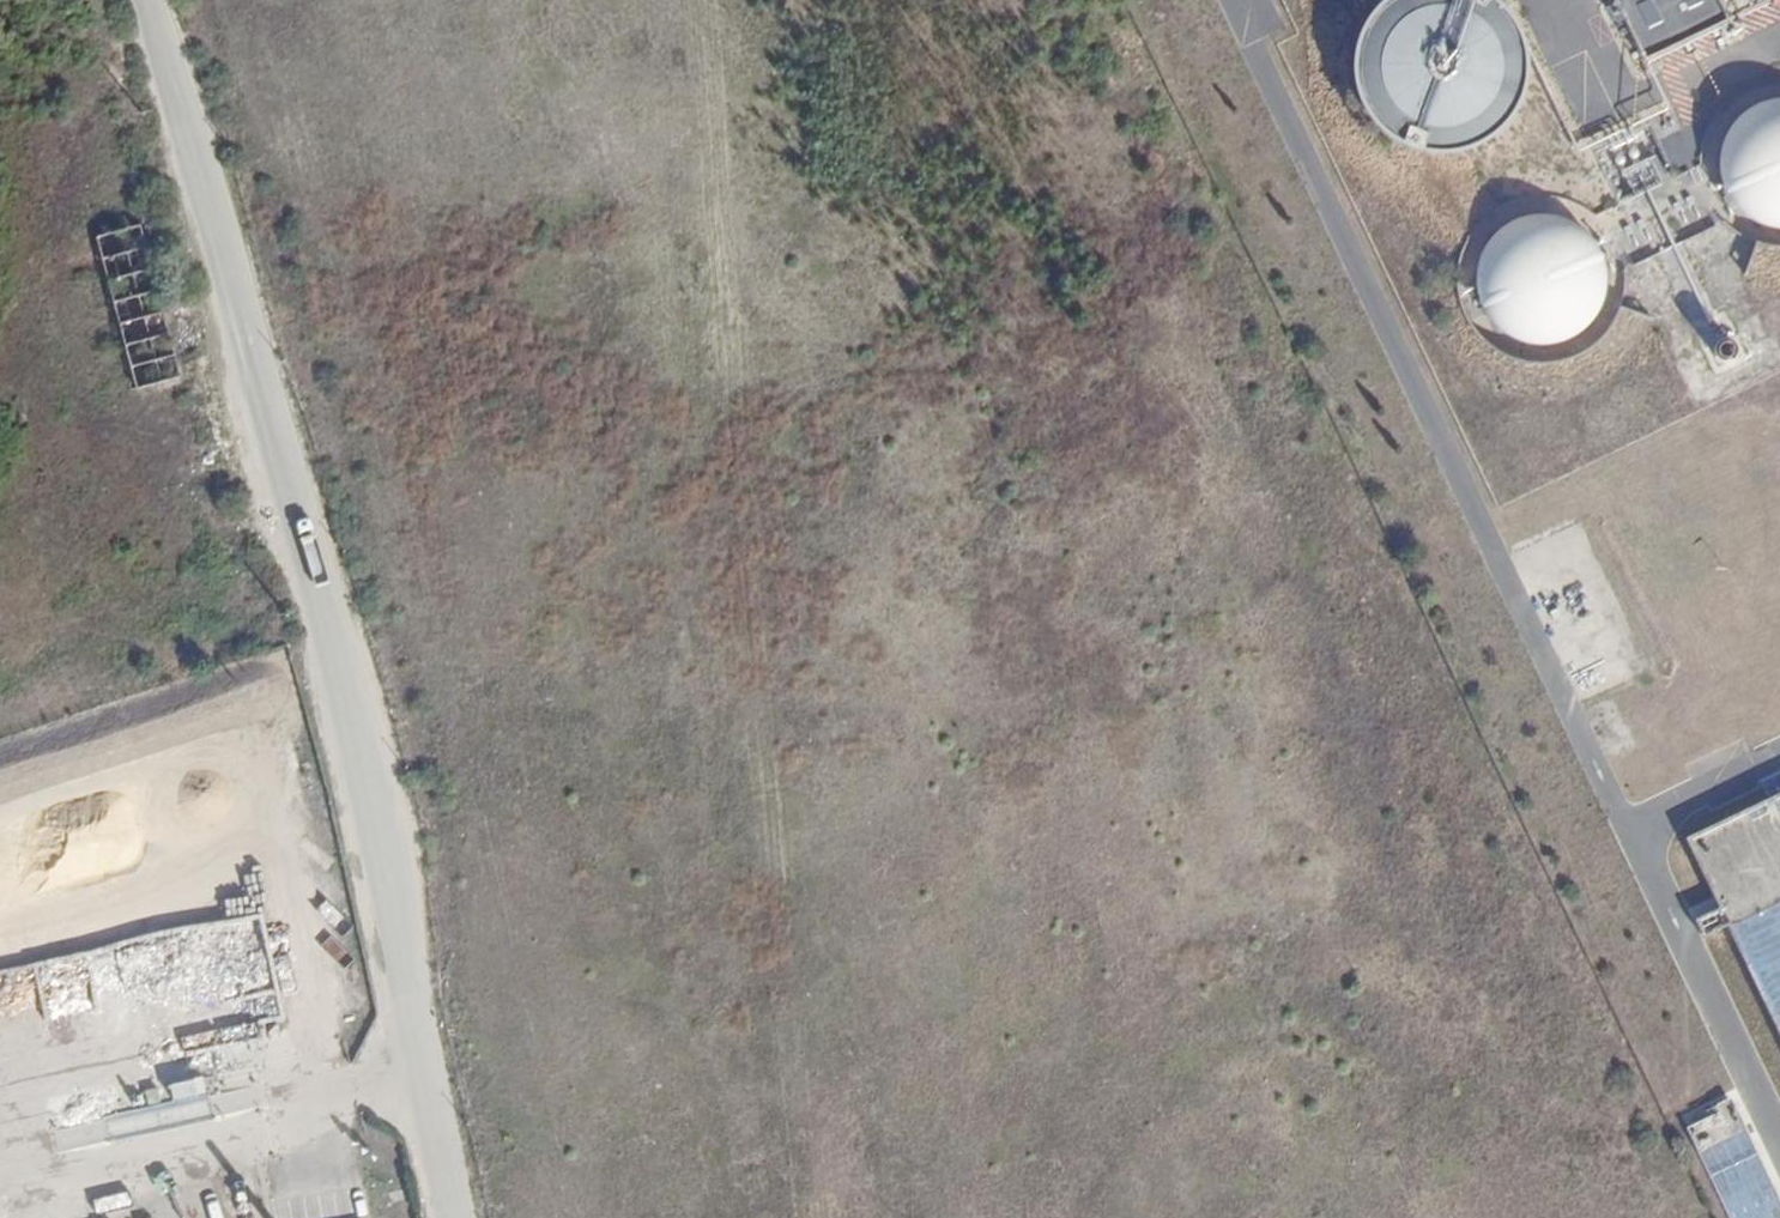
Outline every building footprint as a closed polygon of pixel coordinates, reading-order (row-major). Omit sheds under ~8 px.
[(185,384),(141,232),(97,243),(138,397),(185,384)] [(1742,336),(1716,343),(1720,360),(1746,353),(1742,336)] [(1691,837),(1779,1026),(1779,795),(1691,837)] [(172,1082),(177,1106),(89,1122),(80,1075),(54,1080),(58,1098),(42,1101),(51,1145),(206,1116),(198,1077),(172,1082)] [(1686,1124),(1715,1173),(1757,1148),(1728,1099),(1686,1124)]
